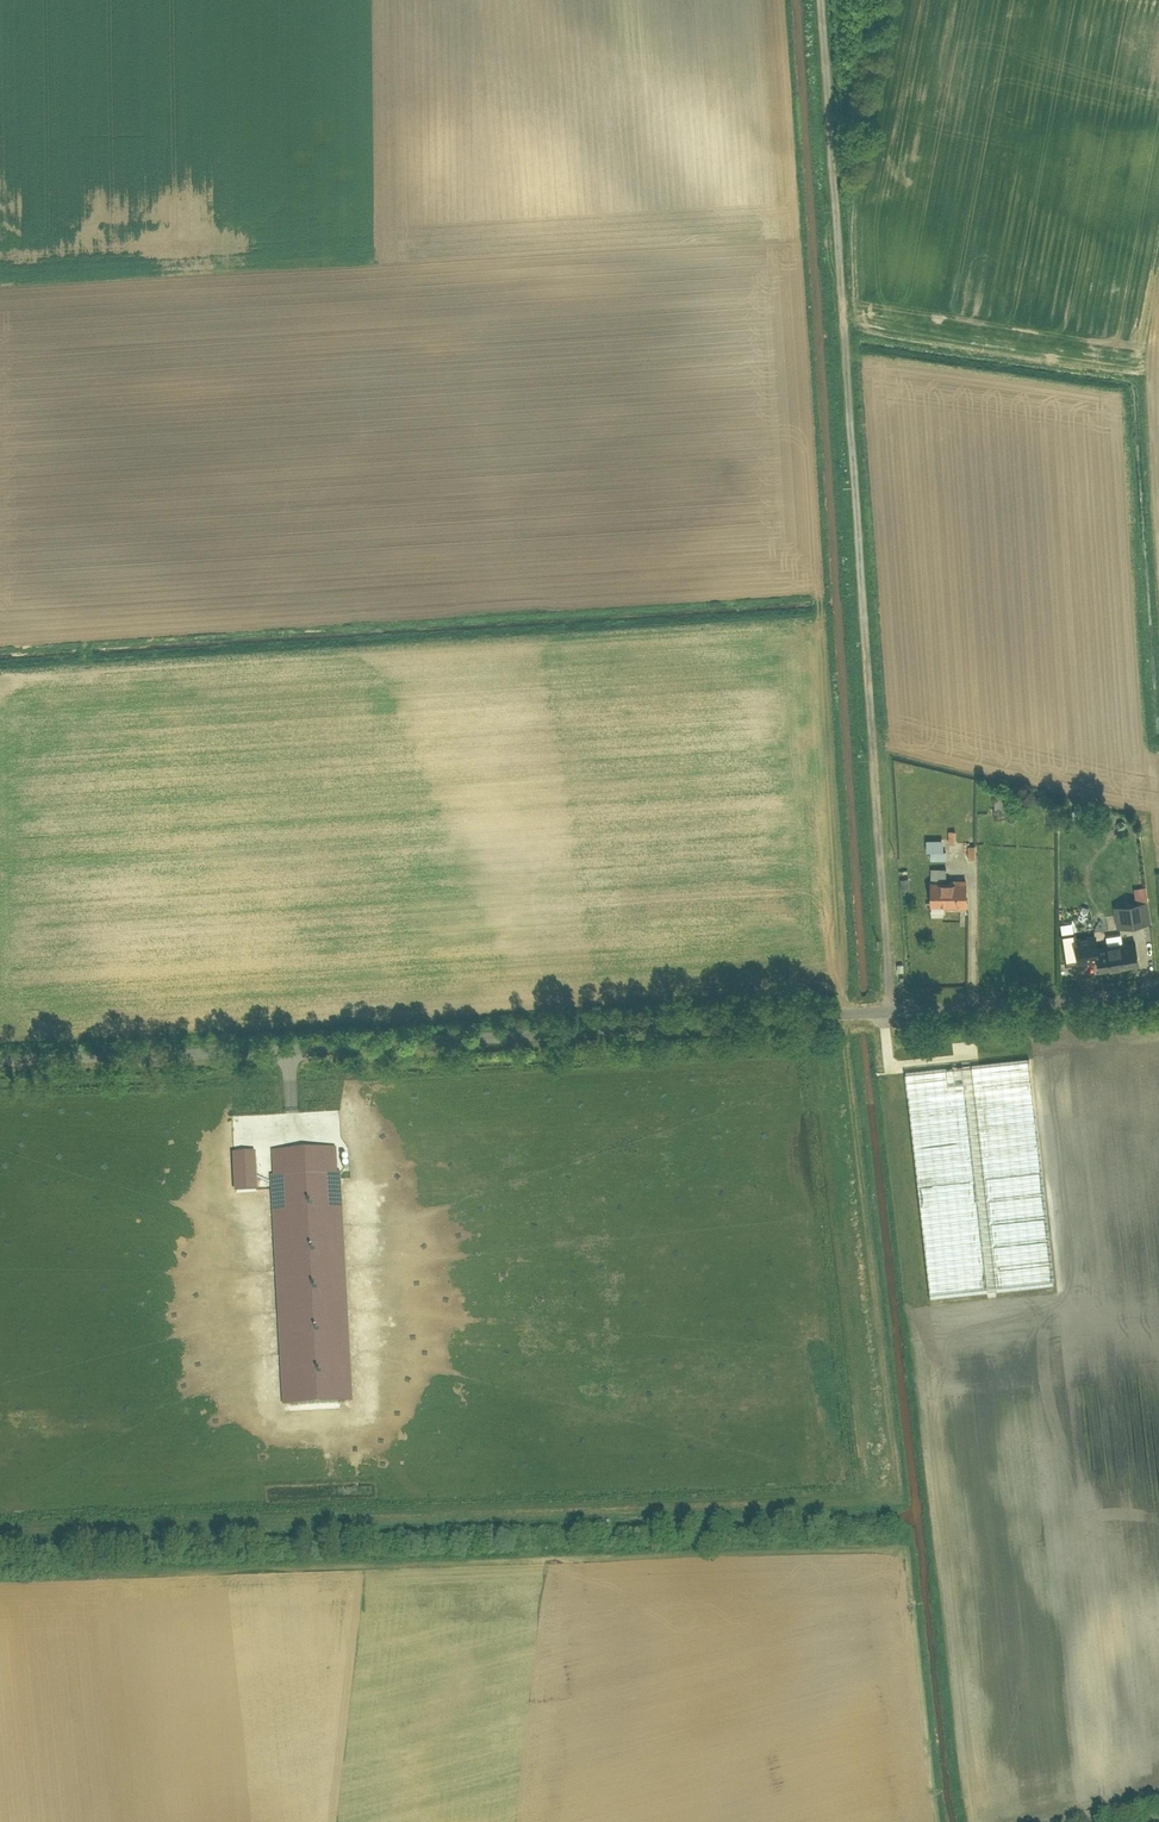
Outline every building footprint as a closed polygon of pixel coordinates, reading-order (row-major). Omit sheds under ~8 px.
[(996,807),(996,817),(1008,817),(1008,798),(992,798),(992,807),(996,807)] [(946,839),(929,839),(930,852),(947,852),(946,839)] [(950,881),(949,868),(934,868),(934,881),(950,881)] [(950,881),(934,881),(935,907),(970,907),(969,880),(950,881)] [(1136,889),(1138,904),(1150,902),(1148,887),(1136,889)] [(1119,906),(1123,928),(1153,923),(1150,902),(1138,904),(1119,906)] [(1070,921),(1058,922),(1059,931),(1071,929),(1070,921)] [(1079,932),(1064,934),(1068,963),(1081,961),(1081,963),(1103,959),(1101,947),(1100,936),(1080,939),(1079,932)] [(1139,941),(1101,947),(1103,959),(1105,971),(1142,965),(1139,941)] [(1029,1057),(906,1072),(920,1187),(1043,1172),(1029,1057)] [(346,1207),(343,1149),(278,1152),(279,1183),(297,1182),(298,1195),(307,1194),(308,1210),(331,1209),(331,1214),(340,1214),(340,1207),(346,1207)] [(241,1154),(243,1193),(266,1192),(264,1153),(241,1154)] [(291,1412),(360,1405),(356,1373),(351,1373),(350,1364),(344,1364),(345,1377),(325,1379),(325,1385),(310,1387),(309,1385),(305,1385),(306,1391),(321,1390),(323,1404),(290,1407),(291,1412)]
